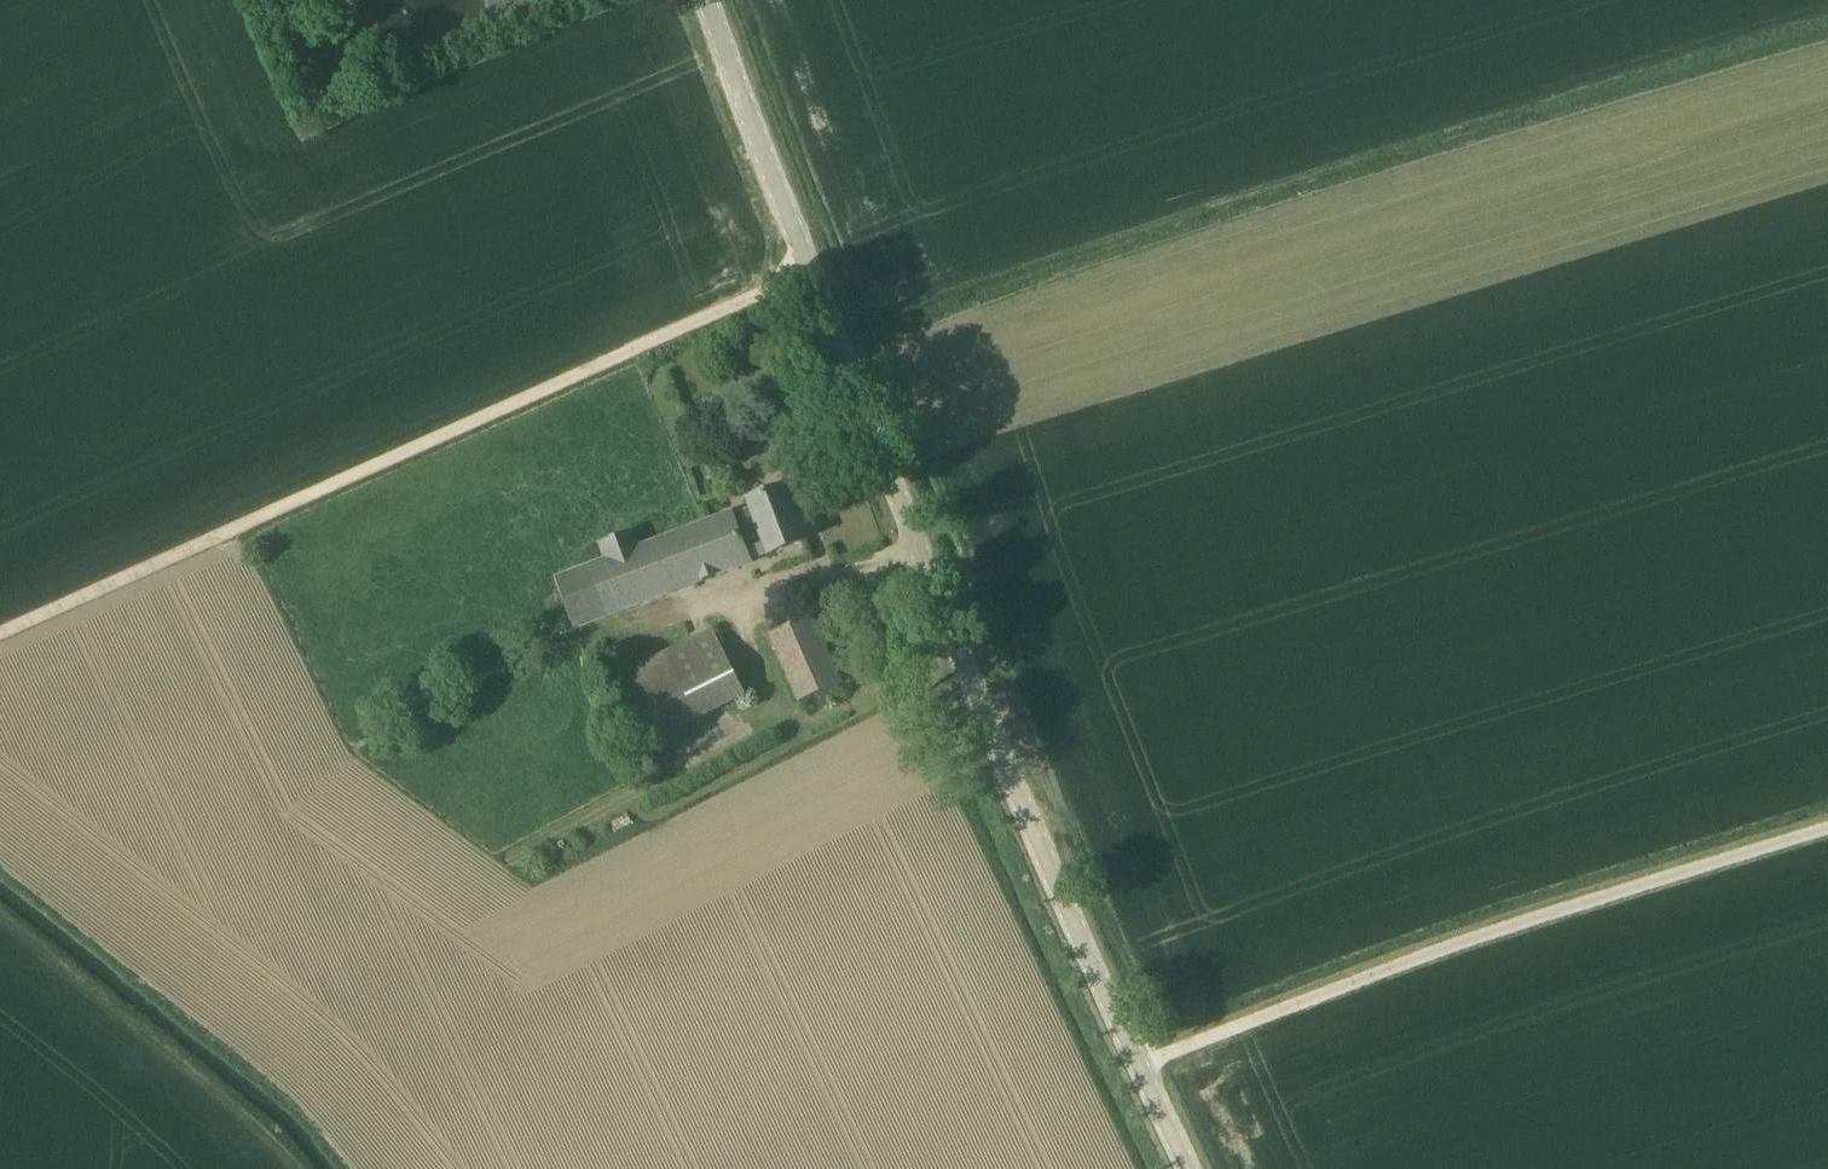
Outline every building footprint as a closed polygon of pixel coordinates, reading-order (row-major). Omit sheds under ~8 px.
[(750,560),(769,553),(770,555),(807,540),(786,486),(749,500),(752,509),(733,515),(732,513),(637,548),(632,533),(602,545),(606,560),(557,579),(576,629),(751,563),(750,560)] [(812,616),(770,635),(800,703),(842,684),(812,616)] [(746,697),(712,629),(617,677),(650,745),(746,697)]
